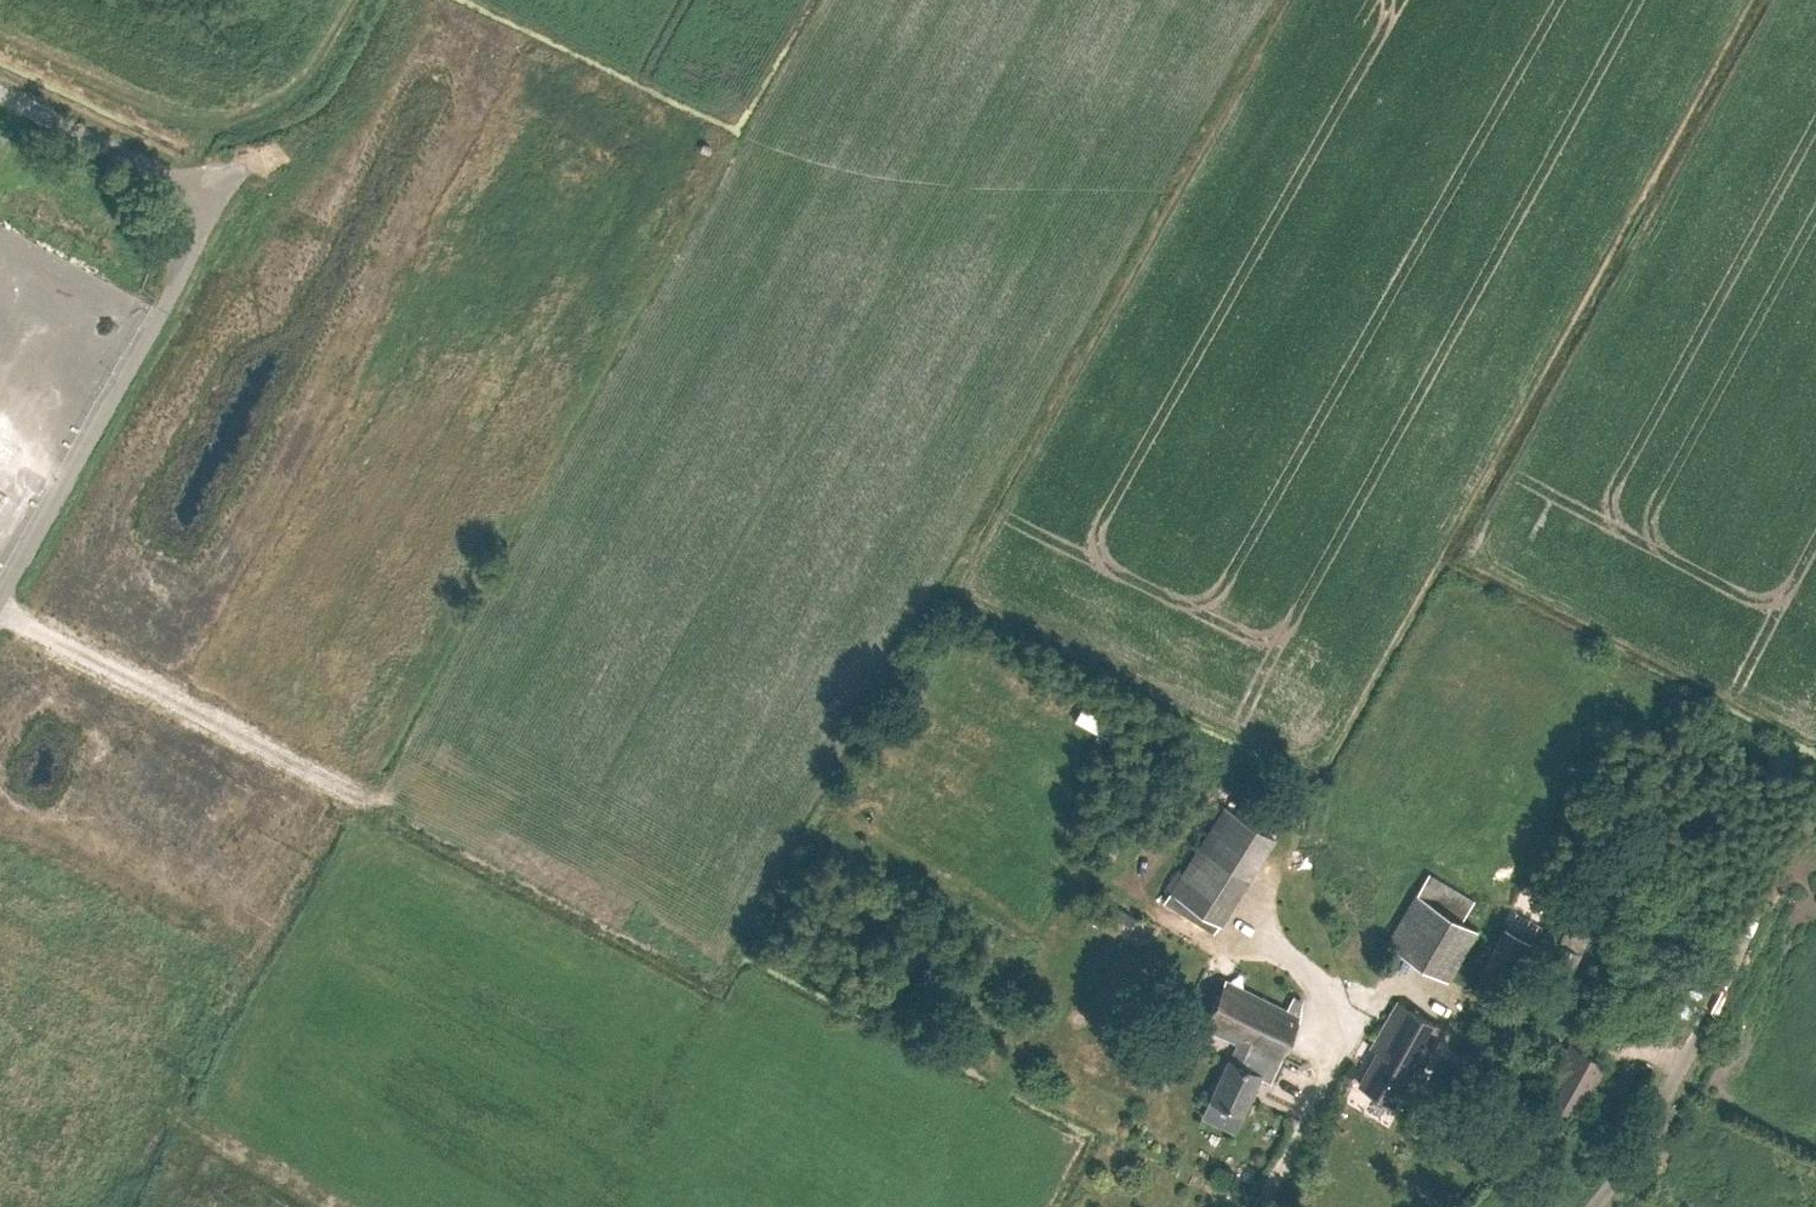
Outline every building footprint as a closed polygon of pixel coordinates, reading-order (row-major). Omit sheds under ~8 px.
[(1222,922),(1278,837),(1229,805),(1173,890),(1222,922)] [(1448,979),(1477,929),(1462,919),(1474,899),(1429,872),(1387,943),(1448,979)] [(1593,931),(1571,920),(1559,943),(1582,954),(1593,931)] [(1475,979),(1509,998),(1537,948),(1502,929),(1475,979)] [(1582,954),(1559,943),(1558,942),(1536,985),(1561,998),(1582,954)] [(1270,1080),(1301,1016),(1226,980),(1204,1026),(1240,1043),(1231,1060),(1230,1060),(1211,1098),(1243,1113),(1260,1076),(1270,1080)] [(1420,1074),(1445,1030),(1397,1002),(1372,1046),(1379,1050),(1360,1084),(1394,1104),(1413,1070),(1420,1074)] [(1588,1093),(1605,1063),(1570,1044),(1556,1068),(1559,1070),(1544,1096),(1575,1114),(1588,1092),(1588,1093)]
